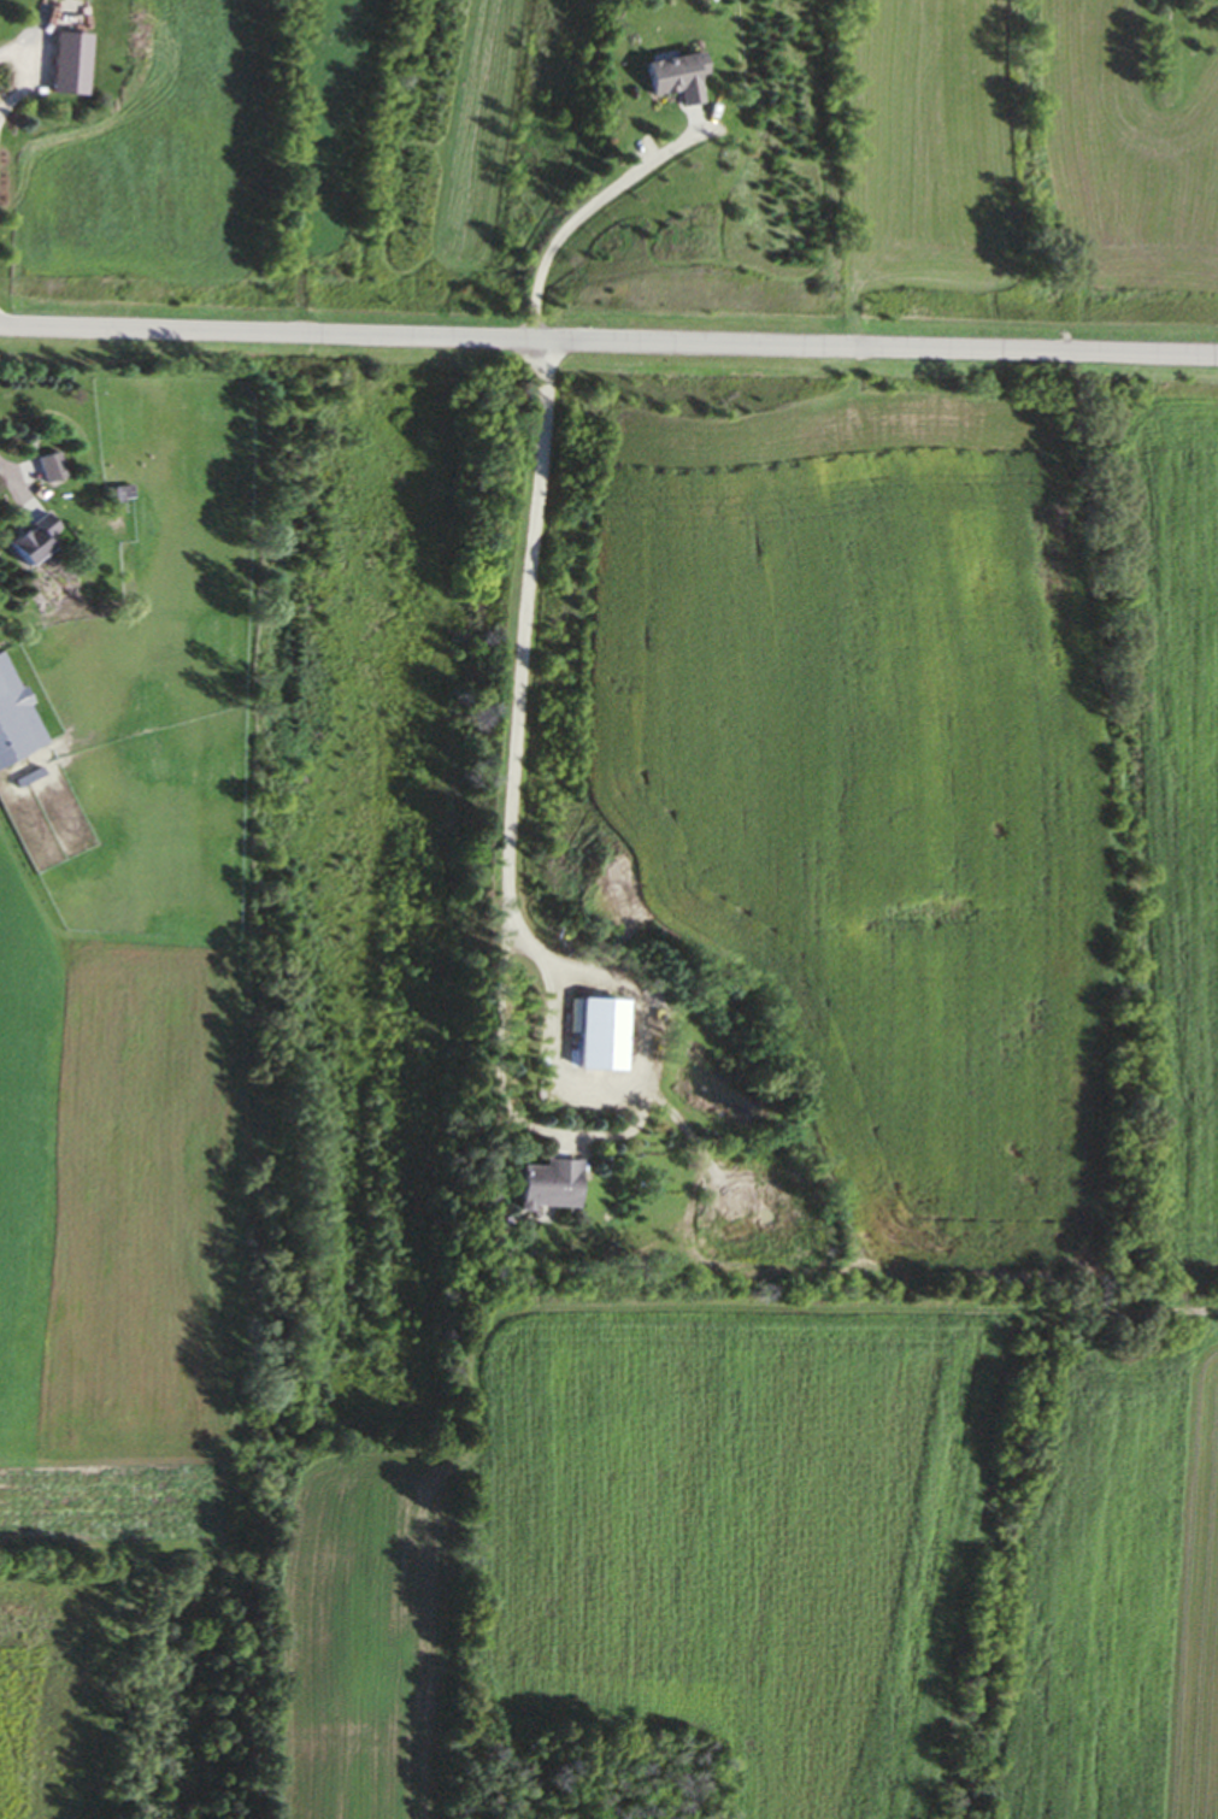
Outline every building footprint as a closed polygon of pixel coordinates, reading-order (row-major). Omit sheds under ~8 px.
[(74,95),(75,22),(45,22),(44,71),(27,70),(27,95),(74,95)] [(700,77),(696,55),(638,65),(643,98),(675,94),(677,108),(698,105),(694,78),(700,77)] [(31,461),(38,486),(61,479),(53,454),(31,461)] [(105,488),(105,514),(122,514),(122,502),(131,502),(131,488),(105,488)] [(52,530),(40,515),(0,545),(0,546),(17,569),(50,545),(44,537),(52,530)] [(41,749),(2,653),(0,654),(0,766),(41,749)] [(623,1001),(576,999),(573,1072),(621,1073),(623,1001)] [(573,1210),(574,1162),(539,1162),(539,1168),(513,1168),(512,1210),(573,1210)]
